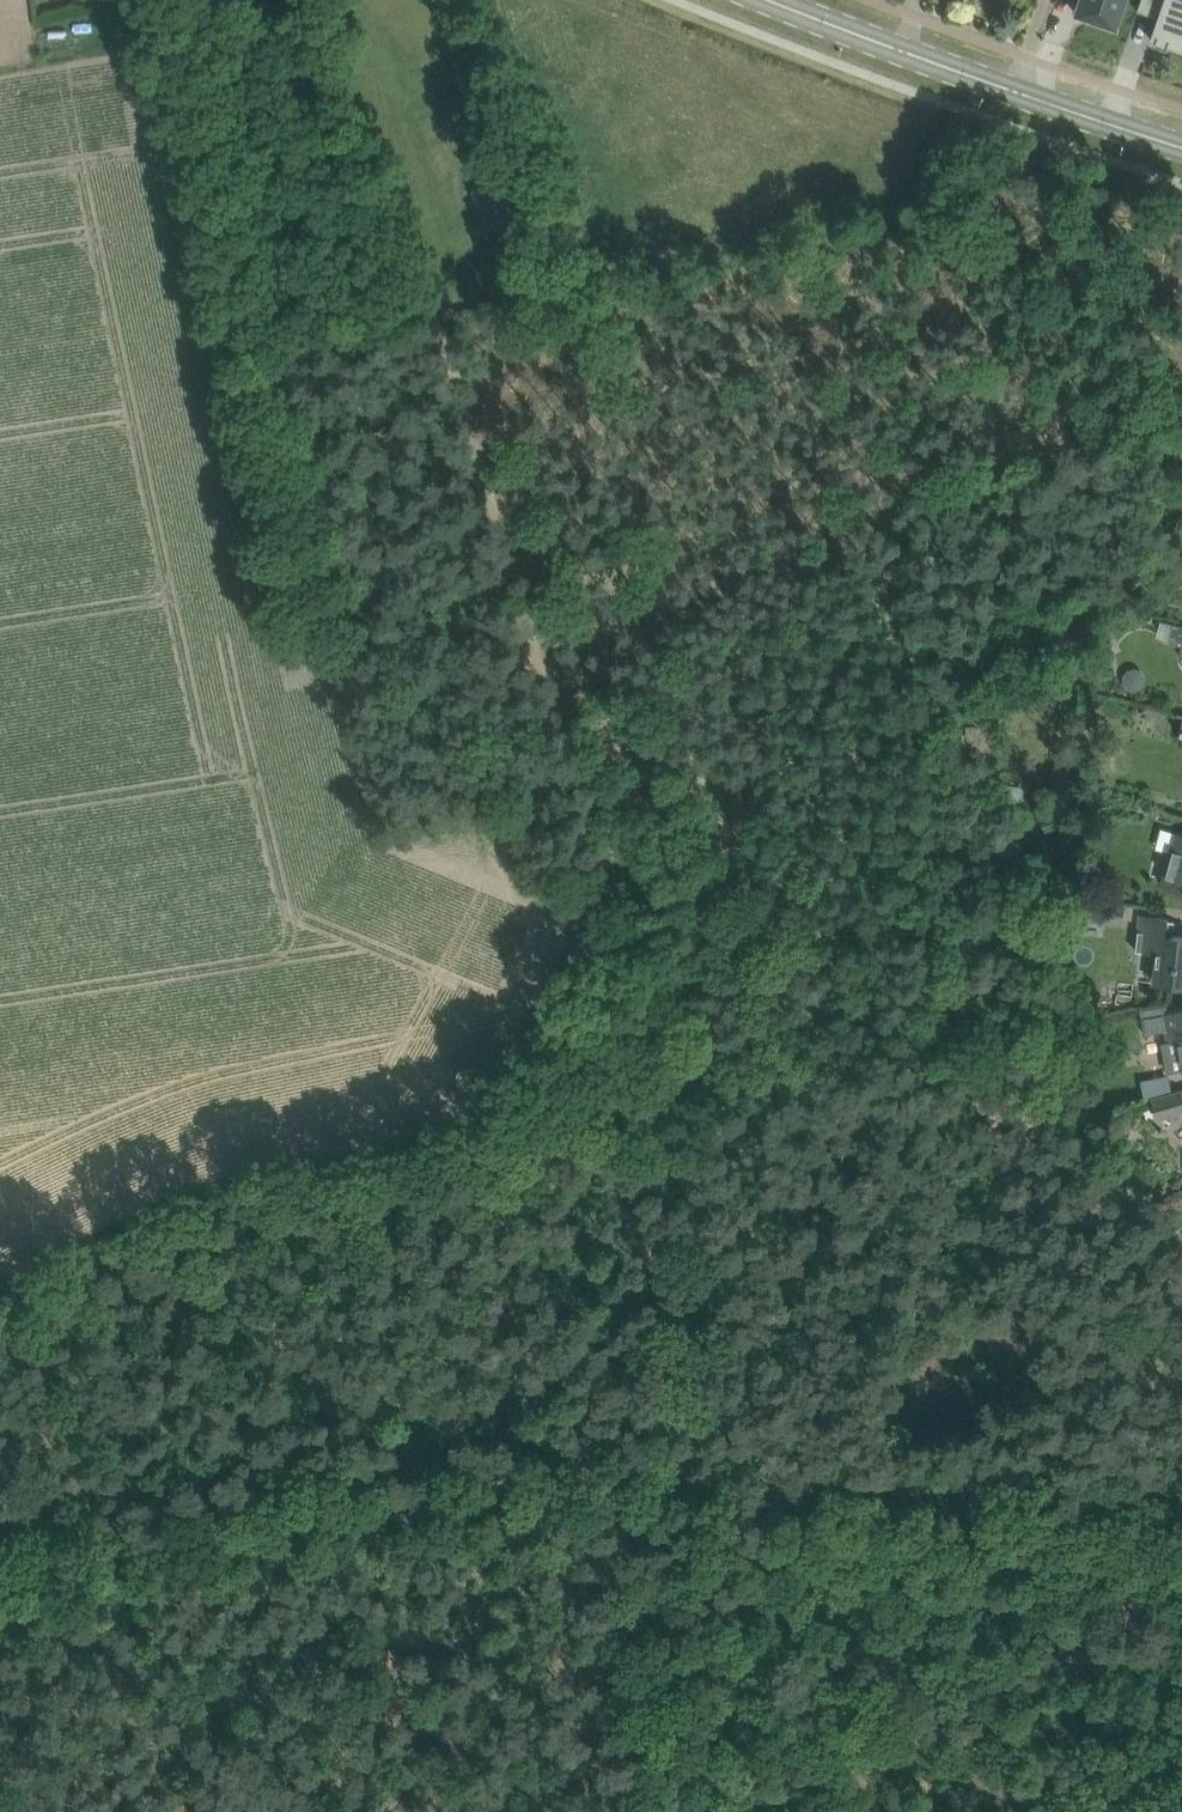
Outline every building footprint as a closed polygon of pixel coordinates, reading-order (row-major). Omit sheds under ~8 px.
[(1077,14),(1118,27),(1127,0),(1082,0),(1077,14)] [(1138,10),(1158,17),(1151,38),(1157,40),(1156,43),(1168,47),(1169,45),(1177,47),(1181,49),(1181,0),(1142,0),(1138,10)] [(936,556),(921,551),(917,564),(933,569),(936,556)] [(1181,645),(1181,624),(1175,622),(1169,641),(1181,645)] [(985,721),(967,724),(970,745),(988,742),(985,721)] [(973,757),(971,771),(982,773),(985,759),(973,757)] [(1025,785),(997,782),(995,798),(1023,801),(1025,785)] [(1181,889),(1181,833),(1177,832),(1164,884),(1181,889)] [(1124,921),(1126,902),(1126,901),(1074,896),(1065,896),(1063,918),(1072,919),(1124,923),(1124,921)] [(1169,983),(1181,984),(1181,936),(1167,934),(1168,918),(1141,915),(1137,950),(1157,953),(1154,981),(1169,983)] [(1143,1007),(1146,1031),(1167,1029),(1169,1041),(1178,1040),(1181,1060),(1181,1010),(1167,1013),(1166,1004),(1143,1007)] [(1171,1080),(1143,1086),(1146,1101),(1151,1100),(1150,1096),(1173,1090),(1171,1080)] [(1157,1120),(1181,1112),(1181,1092),(1181,1088),(1173,1090),(1150,1096),(1151,1100),(1157,1120)] [(1113,1209),(1125,1203),(1117,1188),(1106,1194),(1113,1209)]
